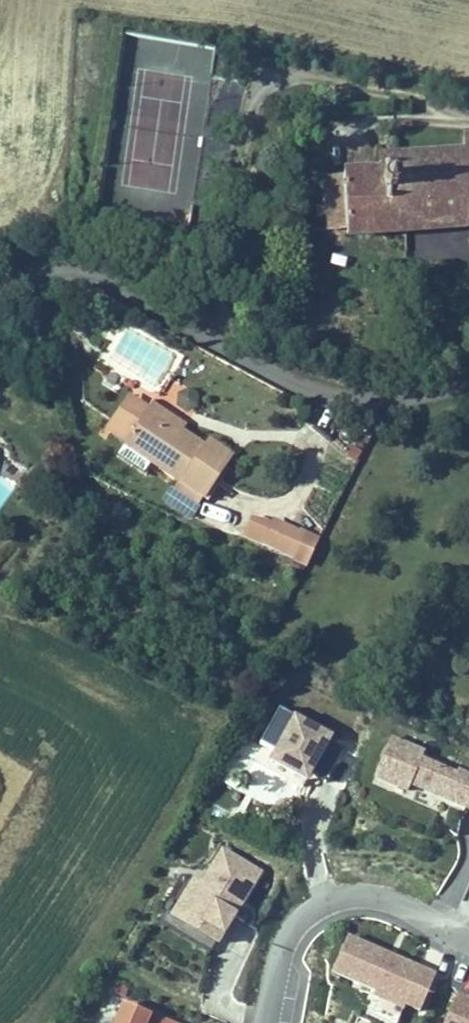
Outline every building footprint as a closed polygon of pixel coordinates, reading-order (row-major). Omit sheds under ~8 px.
[(465,144),(382,147),(382,161),(348,162),(348,170),(350,226),(350,232),(468,226),(468,144),(465,144)] [(350,226),(348,170),(328,171),(330,227),(350,226)] [(121,439),(146,402),(127,389),(102,426),(121,439)] [(164,402),(152,394),(146,402),(121,439),(150,458),(177,476),(204,494),(233,450),(208,433),(203,441),(180,426),(158,411),(162,405),(164,402)] [(158,411),(180,426),(184,420),(162,405),(158,411)] [(150,458),(121,439),(114,450),(143,468),(150,458)] [(188,516),(204,494),(177,476),(171,485),(169,483),(159,497),(188,516)] [(299,560),(312,533),(300,528),(275,515),(273,521),(251,510),(241,531),(285,553),(299,560)] [(292,711),(277,703),(259,738),(271,745),(266,755),(307,778),(311,770),(326,778),(345,744),(330,735),(333,730),(293,708),(292,711)] [(408,782),(468,807),(468,770),(422,751),(424,747),(392,733),(374,775),(406,788),(408,782)] [(217,941),(263,867),(222,841),(199,878),(192,873),(168,910),(217,941)] [(350,935),(334,971),(376,989),(367,1011),(393,1022),(400,1022),(408,1003),(421,1009),(437,973),(350,935)] [(127,998),(117,1022),(187,1022),(127,998)]
